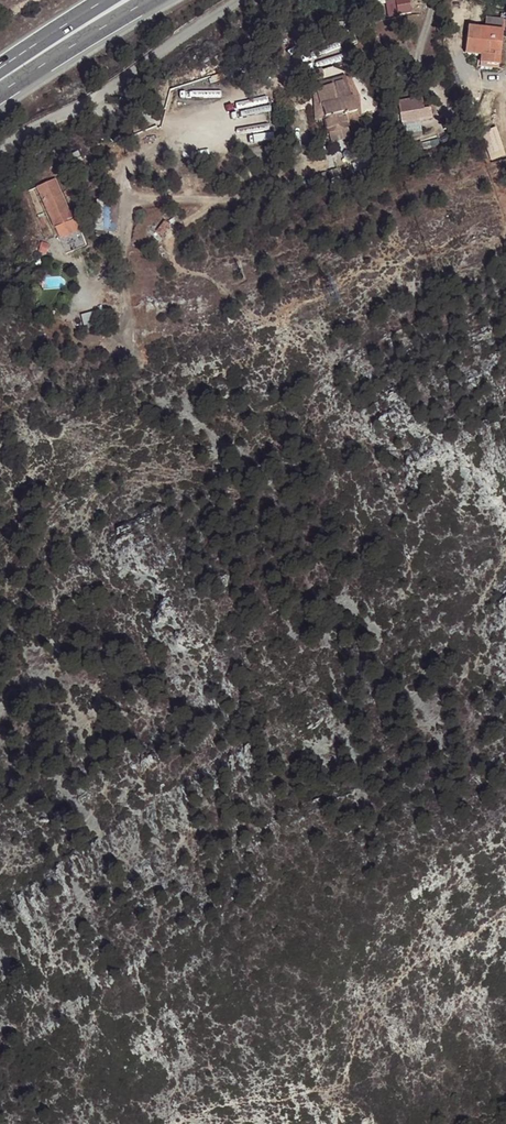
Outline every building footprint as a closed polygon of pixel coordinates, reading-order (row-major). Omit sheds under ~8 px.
[(385,16),(414,13),(413,0),(383,0),(385,16)] [(473,62),(490,66),(497,34),(464,26),(461,46),(474,49),(473,62)] [(433,105),(426,107),(424,95),(400,100),(405,133),(424,130),(422,119),(435,116),(433,105)] [(350,123),(345,108),(328,113),(334,129),(350,123)] [(55,228),(65,224),(55,198),(45,203),(55,228)] [(98,310),(83,313),(87,326),(101,323),(98,310)]
